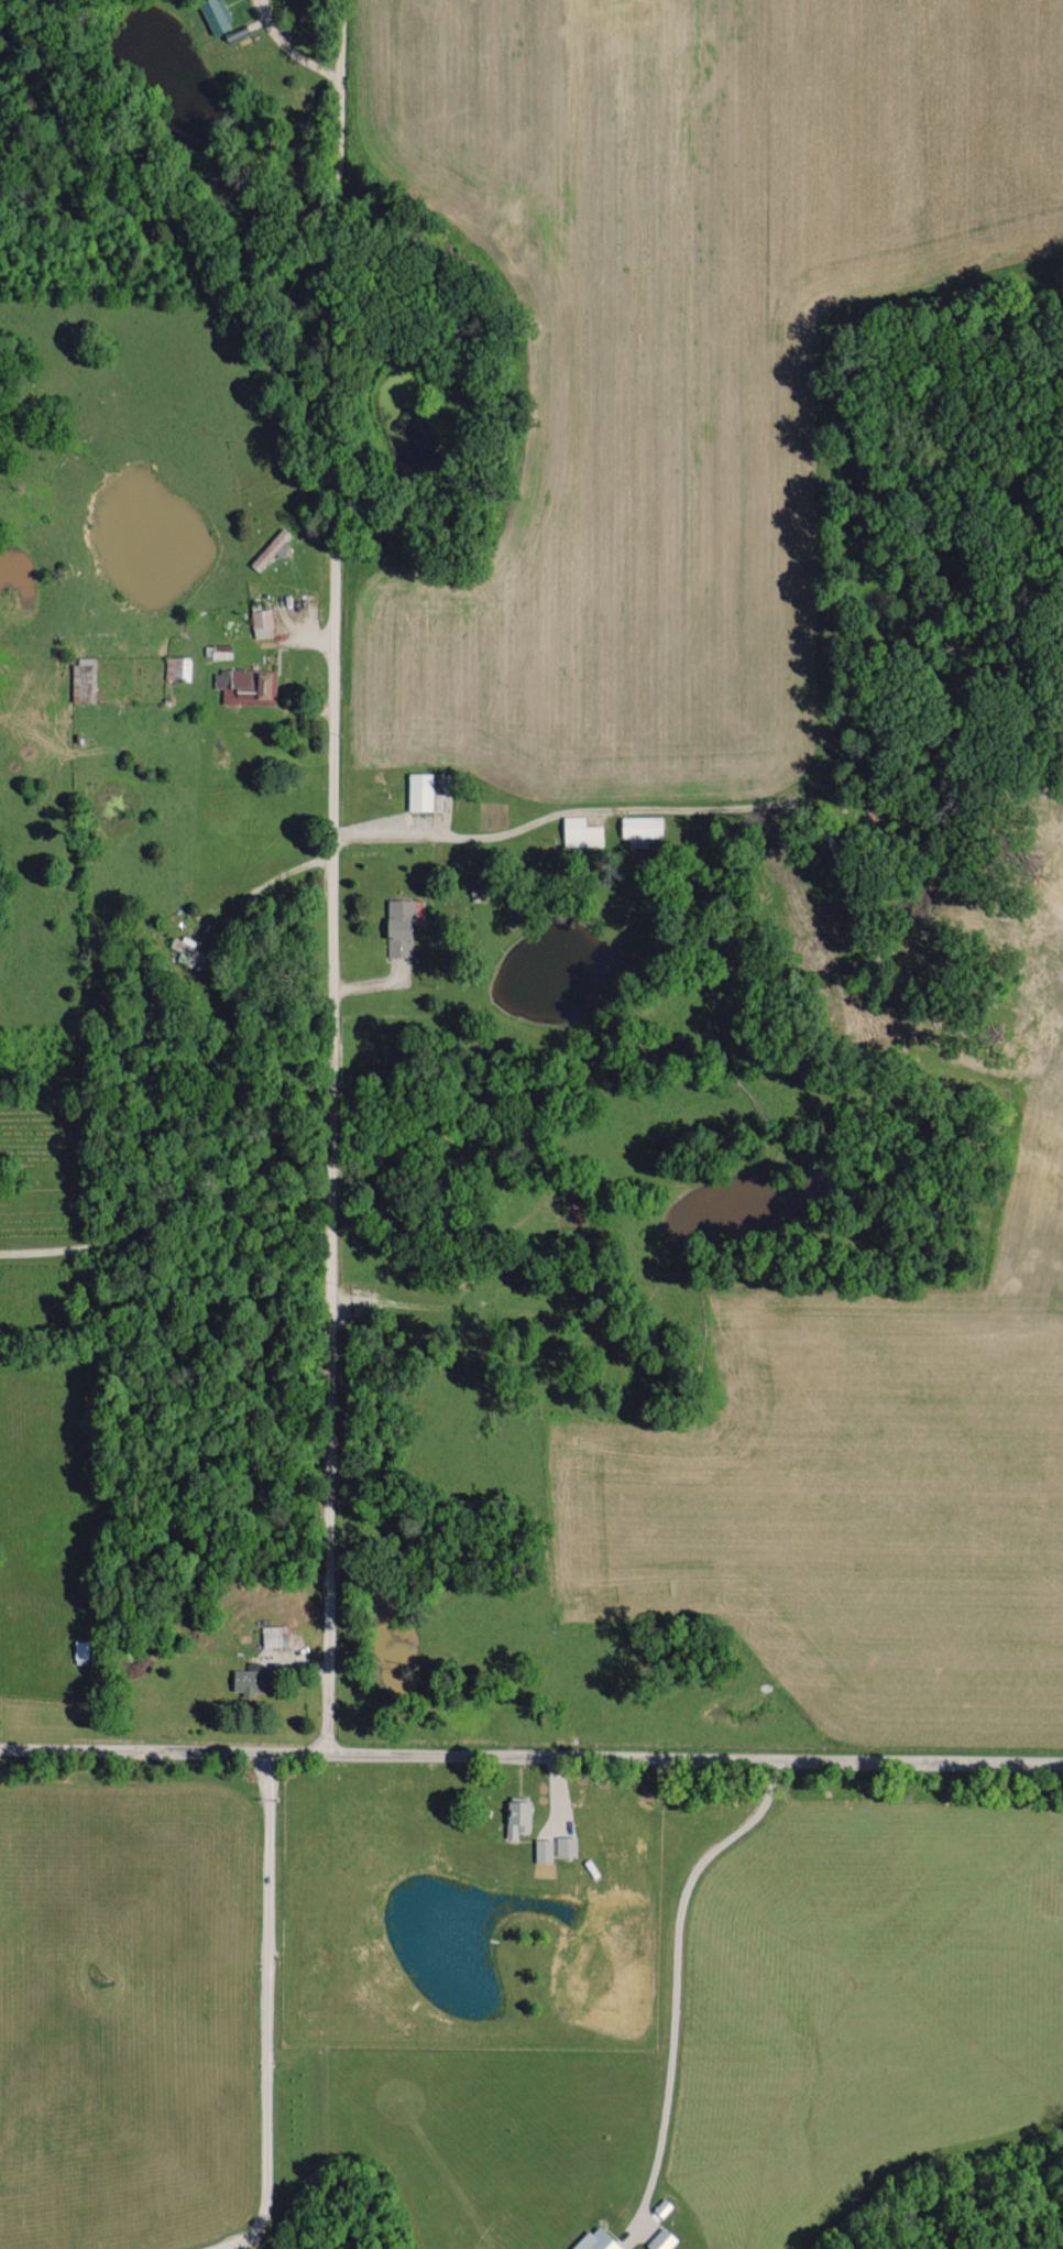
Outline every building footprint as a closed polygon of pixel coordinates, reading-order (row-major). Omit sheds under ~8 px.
[(213,34),(233,25),(223,3),(220,5),(218,0),(201,0),(198,1),(213,34)] [(253,637),(272,636),(271,609),(252,610),(253,637)] [(191,657),(166,656),(165,678),(190,679),(191,657)] [(73,701),(95,701),(95,657),(73,657),(73,701)] [(276,704),(276,670),(214,668),(214,687),(222,687),(222,704),(276,704)] [(433,773),(408,773),(408,810),(442,810),(442,794),(433,794),(433,773)] [(585,815),(563,816),(564,847),(603,845),(603,825),(586,825),(585,815)] [(662,816),(622,817),(622,837),(629,837),(629,846),(648,846),(648,836),(662,836),(662,816)] [(388,956),(413,956),(412,899),(387,899),(388,956)] [(273,1691),(274,1670),(234,1668),(233,1690),(242,1690),(242,1696),(254,1696),(254,1691),(273,1691)] [(507,1838),(517,1838),(517,1831),(530,1832),(531,1800),(508,1799),(507,1838)] [(577,1855),(577,1836),(556,1836),(556,1855),(577,1855)] [(552,1861),(552,1838),(535,1838),(536,1861),(552,1861)] [(597,2223),(572,2248),(624,2248),(597,2223)] [(651,2248),(669,2248),(678,2239),(663,2226),(646,2245),(651,2248)]
